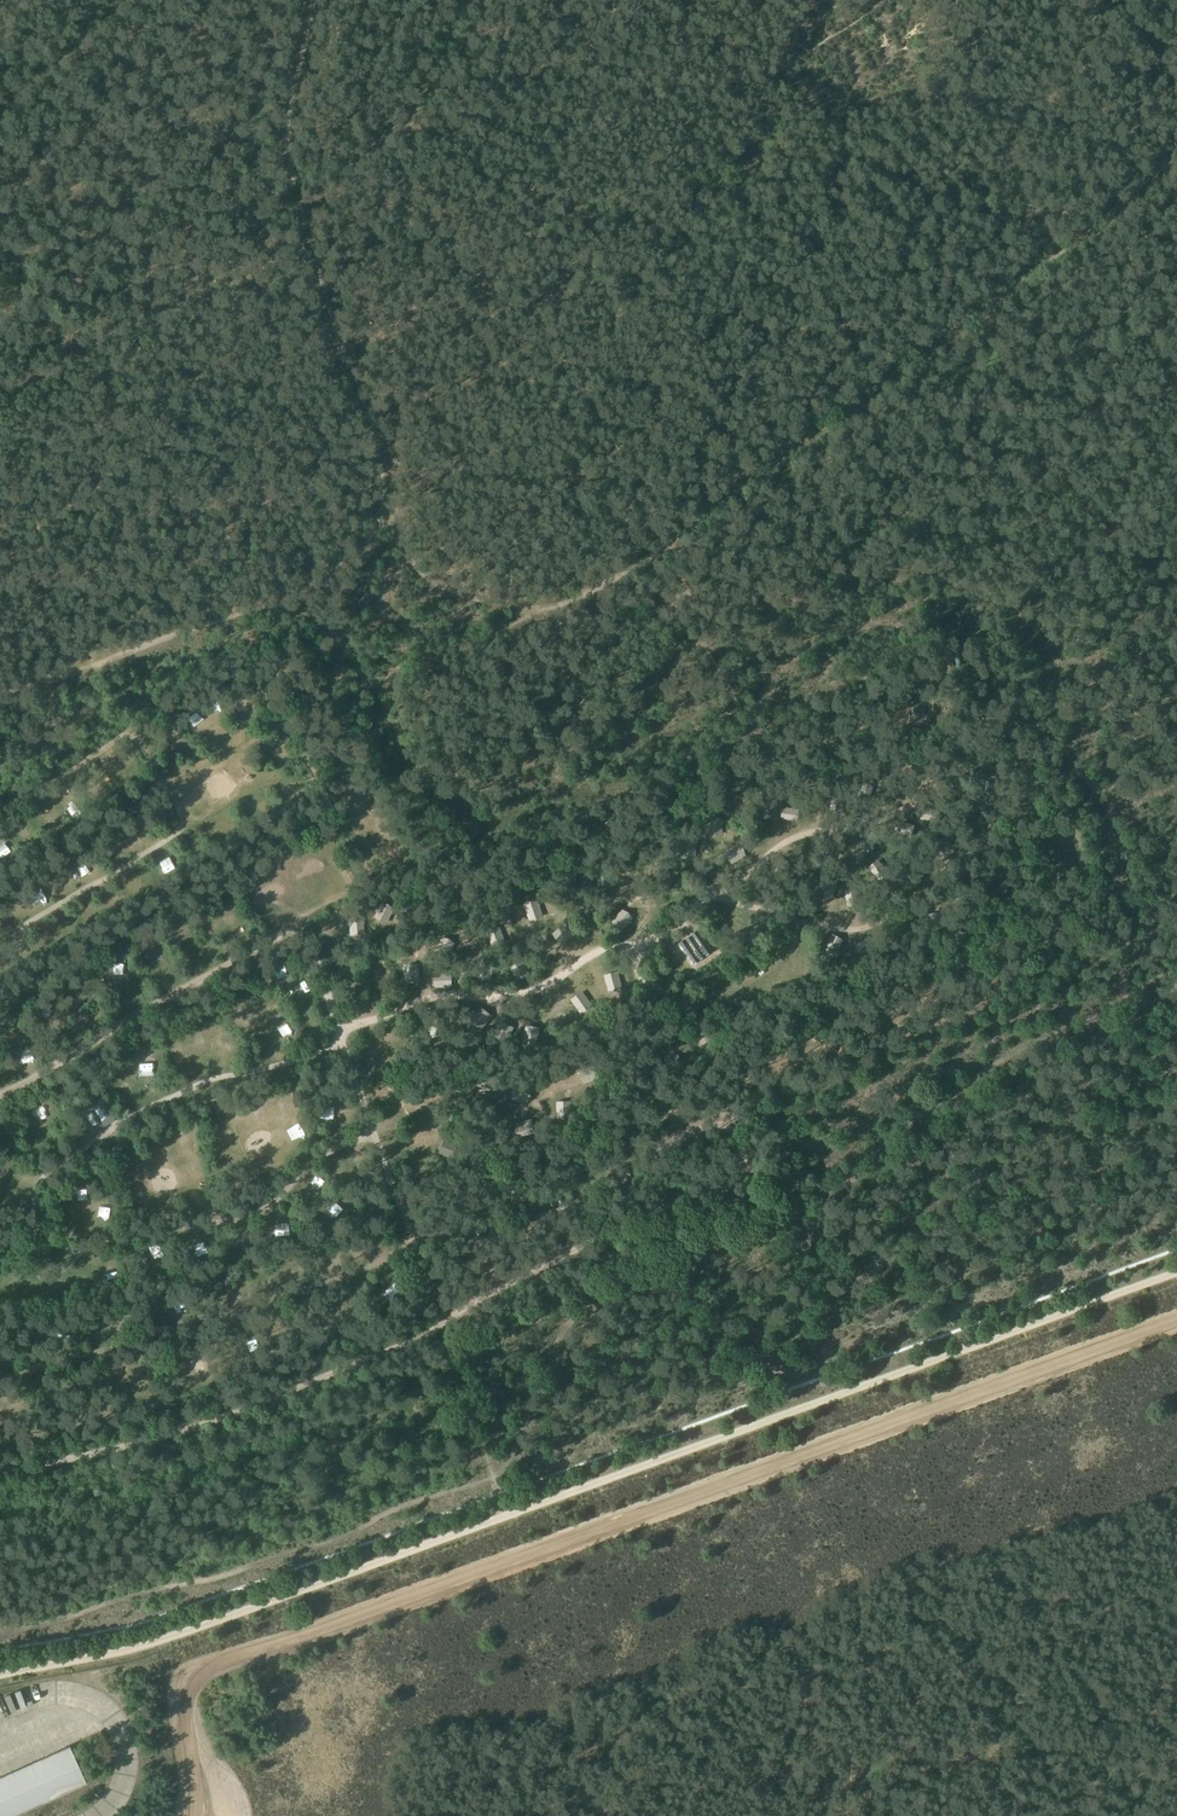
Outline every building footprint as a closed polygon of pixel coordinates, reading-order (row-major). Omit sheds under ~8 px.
[(986,769),(979,771),(985,786),(991,783),(986,769)] [(348,790),(357,783),(349,774),(341,780),(348,790)] [(94,777),(88,782),(95,792),(102,787),(94,777)] [(66,805),(74,801),(69,791),(62,795),(66,805)] [(138,808),(145,805),(141,797),(135,800),(138,808)] [(47,821),(57,816),(51,806),(42,811),(47,821)] [(21,833),(28,830),(24,821),(17,824),(21,833)] [(392,850),(402,844),(396,833),(386,838),(392,850)] [(150,855),(155,870),(167,866),(162,850),(150,855)] [(75,867),(86,861),(80,851),(69,857),(75,867)] [(55,867),(47,869),(50,879),(58,877),(55,867)] [(521,889),(513,894),(517,902),(526,898),(521,889)] [(219,891),(210,899),(221,910),(230,902),(219,891)] [(79,915),(90,912),(86,900),(75,904),(79,915)] [(227,918),(231,926),(241,921),(236,913),(227,918)] [(166,924),(174,940),(185,934),(177,919),(166,924)] [(685,954),(701,946),(691,927),(675,935),(685,954)] [(139,947),(149,944),(145,934),(135,937),(139,947)] [(107,952),(97,956),(102,967),(112,963),(107,952)] [(266,963),(257,968),(260,973),(269,968),(266,963)] [(226,1004),(231,1013),(240,1008),(235,999),(226,1004)] [(218,1025),(213,1034),(223,1040),(228,1031),(218,1025)] [(136,1052),(140,1063),(152,1058),(148,1048),(136,1052)] [(39,1090),(28,1095),(34,1106),(44,1101),(39,1090)] [(268,1090),(267,1102),(279,1103),(279,1091),(268,1090)] [(247,1099),(236,1102),(238,1113),(249,1110),(247,1099)] [(82,1116),(92,1131),(111,1119),(101,1103),(82,1116)] [(335,1105),(337,1116),(348,1113),(346,1103),(335,1105)] [(177,1119),(174,1124),(184,1130),(187,1125),(177,1119)] [(151,1142),(162,1135),(156,1125),(145,1133),(151,1142)] [(76,1135),(79,1140),(88,1134),(85,1130),(76,1135)] [(444,1140),(439,1153),(452,1158),(453,1156),(457,1146),(457,1145),(444,1140)] [(184,1153),(184,1163),(196,1163),(195,1153),(184,1153)] [(118,1177),(130,1173),(126,1162),(114,1166),(118,1177)] [(67,1177),(69,1188),(77,1186),(74,1175),(67,1177)] [(183,1198),(204,1194),(201,1182),(181,1186),(183,1198)] [(330,1198),(320,1204),(326,1215),(337,1209),(330,1198)] [(145,1250),(147,1262),(160,1259),(158,1248),(145,1250)] [(318,1259),(328,1259),(328,1251),(318,1251),(318,1259)] [(19,1274),(17,1262),(6,1264),(8,1276),(19,1274)] [(56,1287),(54,1275),(42,1277),(44,1289),(56,1287)] [(378,1281),(382,1292),(389,1290),(386,1278),(378,1281)] [(236,1279),(223,1282),(225,1288),(237,1285),(236,1279)] [(111,1318),(118,1316),(114,1306),(107,1309),(111,1318)] [(79,1321),(84,1331),(94,1326),(89,1316),(79,1321)] [(64,1717),(80,1710),(76,1702),(60,1709),(64,1717)] [(0,1777),(0,1815),(13,1815),(86,1783),(76,1760),(46,1757),(0,1777)]
